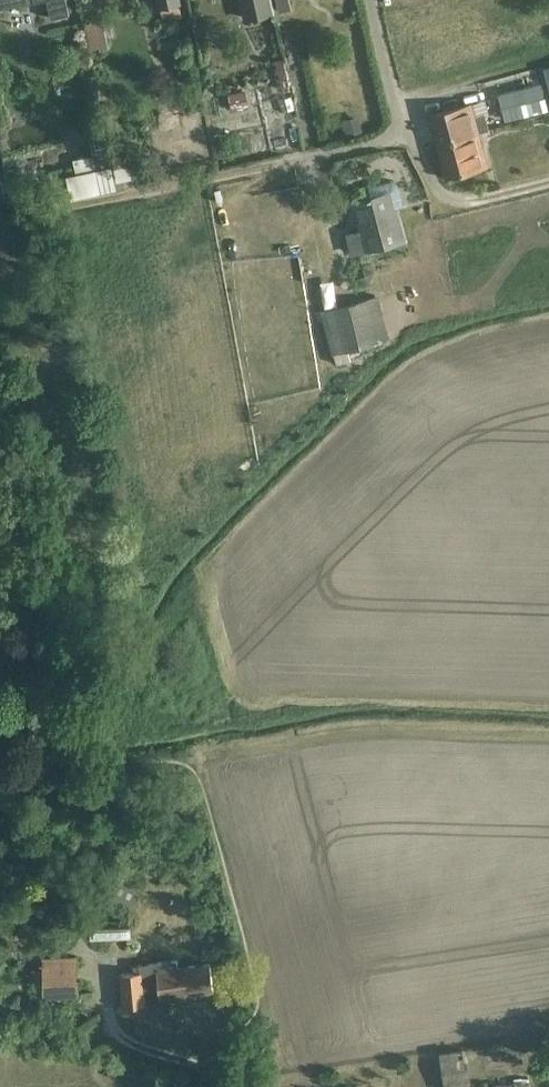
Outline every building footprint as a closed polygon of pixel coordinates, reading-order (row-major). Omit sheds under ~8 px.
[(52,18),(70,14),(67,0),(48,0),(52,18)] [(244,19),(272,12),(270,0),(240,0),(244,19)] [(249,106),(245,89),(229,93),(232,110),(249,106)] [(472,103),(464,105),(431,114),(439,145),(479,134),(478,132),(488,128),(484,113),(475,116),(472,103)] [(343,120),(346,135),(363,132),(360,116),(343,120)] [(93,155),(74,159),(77,174),(112,167),(103,128),(88,131),(93,155)] [(487,165),(479,134),(439,145),(447,176),(487,165)] [(72,143),(55,148),(58,160),(75,156),(72,143)] [(353,253),(383,245),(404,239),(396,207),(402,205),(403,203),(398,183),(394,180),(371,186),(369,188),(371,195),(354,200),(362,230),(348,234),(353,253)] [(379,294),(325,309),(336,352),(390,337),(379,294)] [(236,480),(254,465),(249,458),(239,467),(236,464),(228,470),(236,480)] [(92,865),(85,885),(92,887),(99,867),(92,865)] [(139,889),(112,875),(103,893),(131,906),(139,889)] [(130,924),(91,925),(92,937),(130,935),(130,924)] [(77,995),(76,965),(75,956),(42,957),(43,966),(44,996),(77,995)] [(140,970),(121,973),(124,1005),(145,1003),(143,991),(159,988),(160,997),(214,990),(210,963),(178,967),(178,959),(157,962),(140,964),(140,970)] [(466,1048),(439,1052),(444,1086),(471,1086),(466,1048)]
